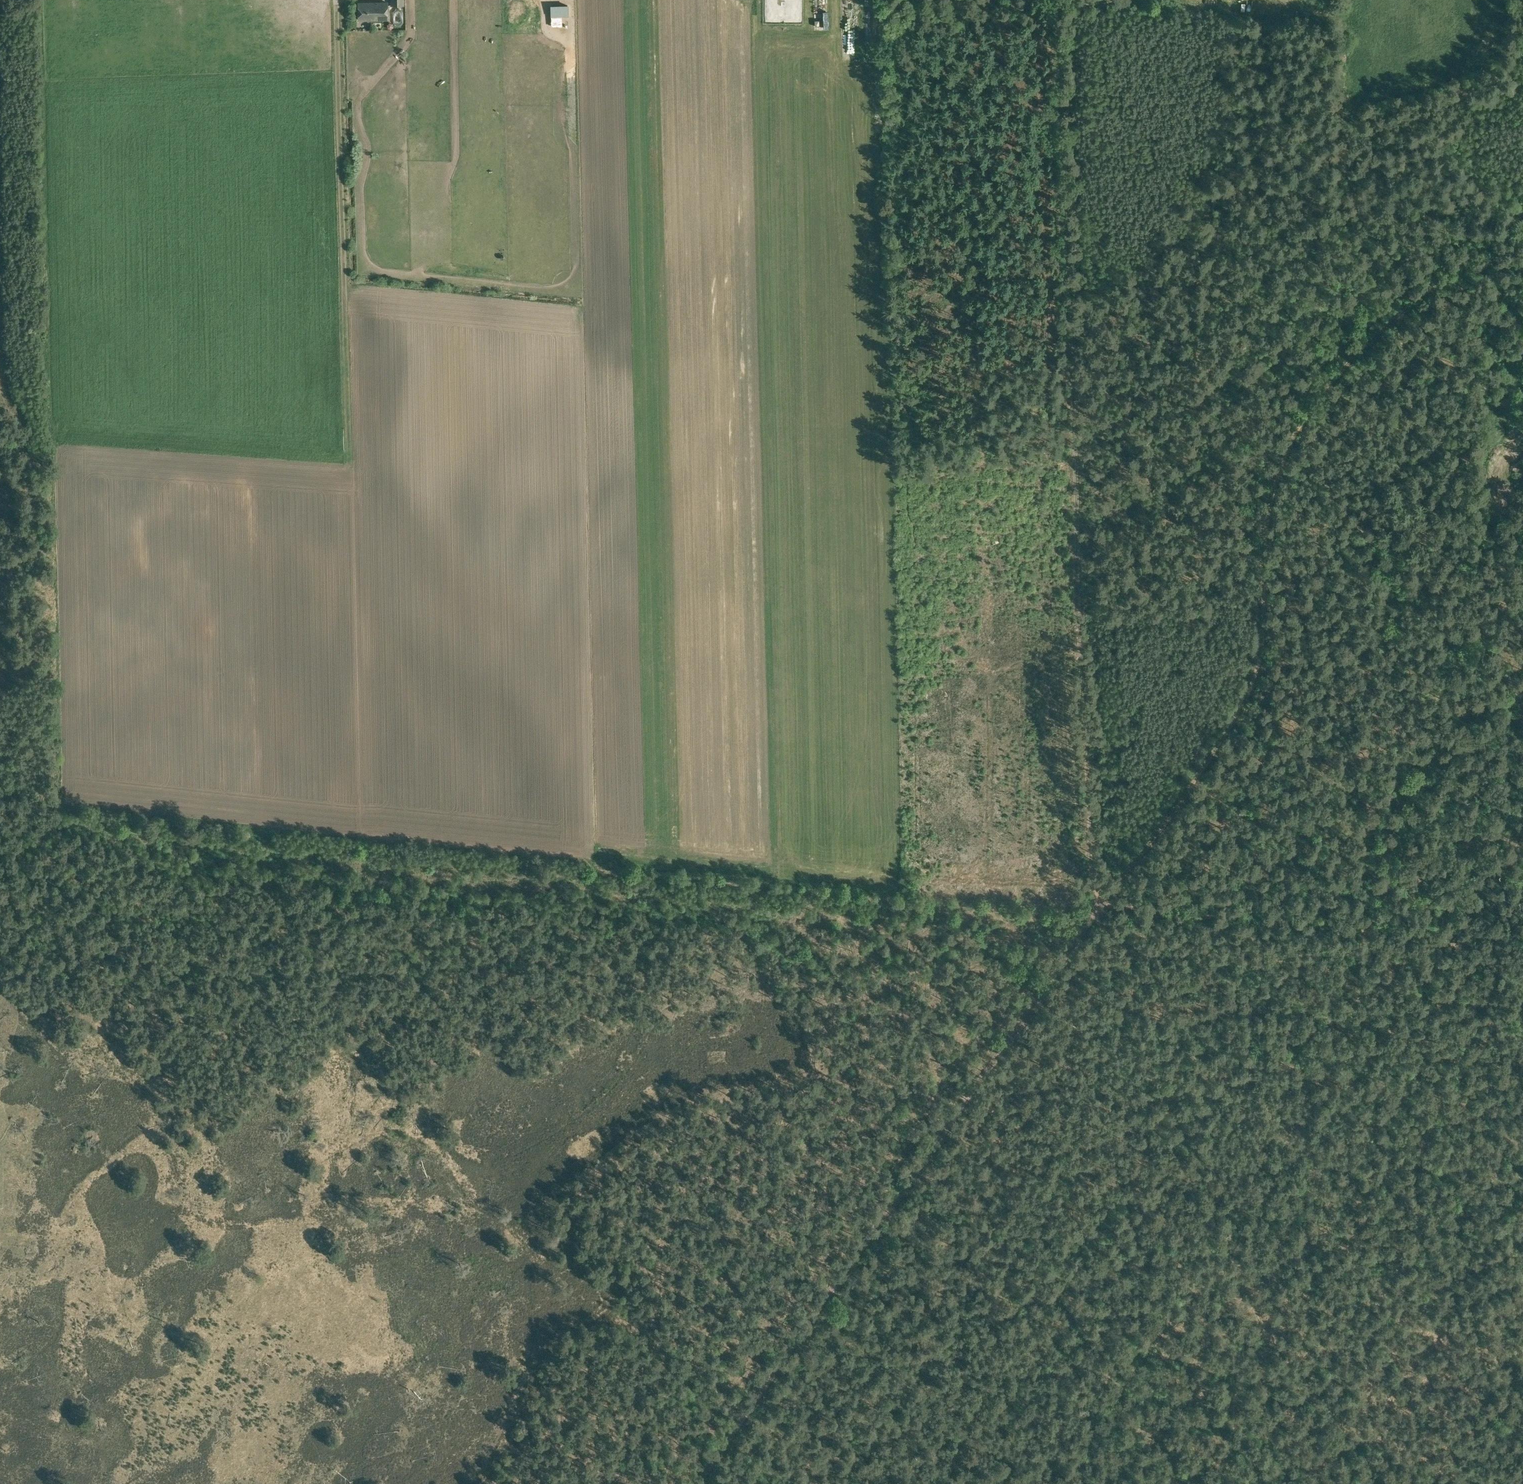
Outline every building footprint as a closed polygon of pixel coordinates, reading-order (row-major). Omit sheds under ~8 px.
[(358,2),(358,19),(387,18),(387,1),(358,2)] [(568,16),(568,4),(552,4),(552,16),(568,16)]
